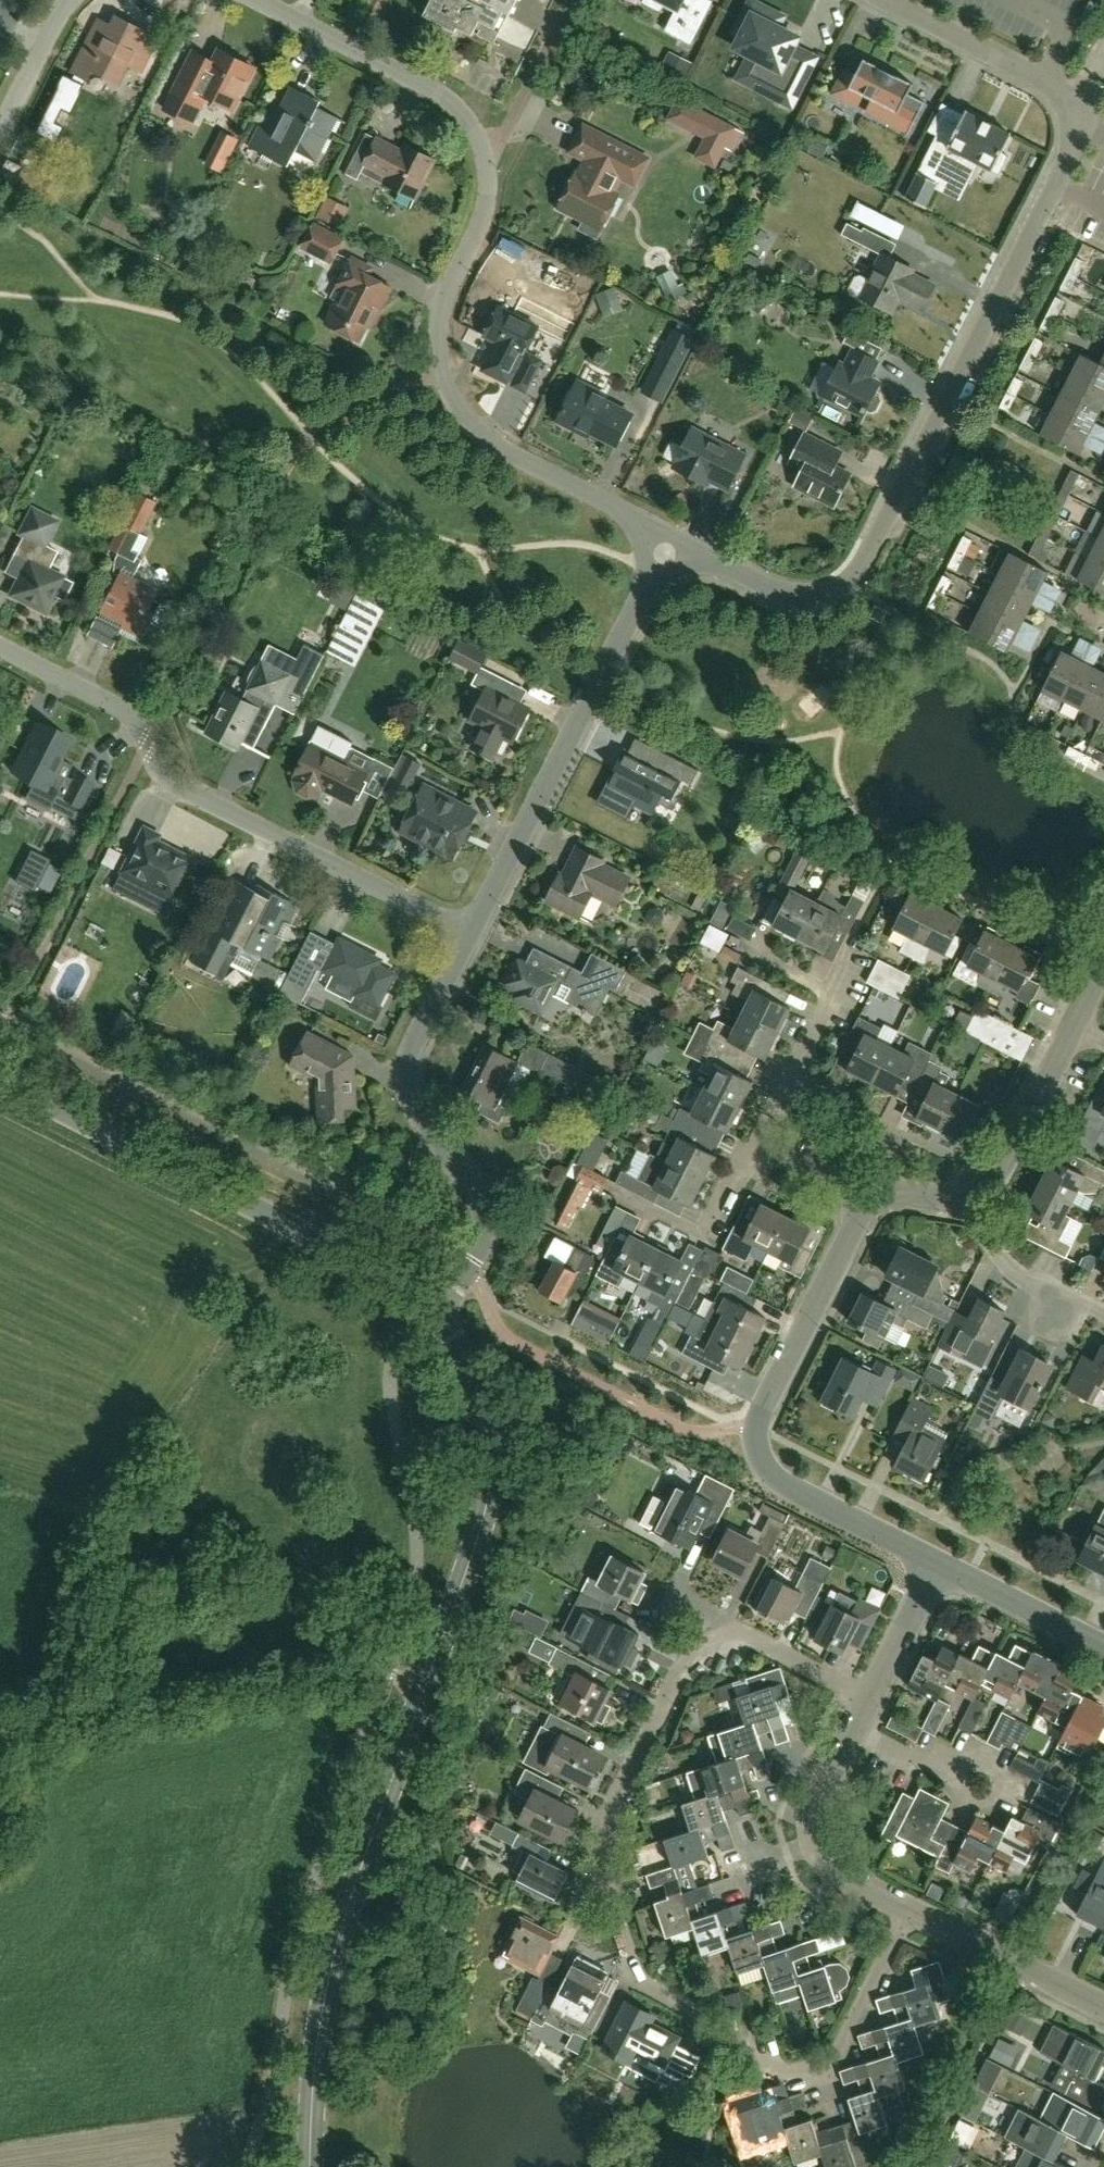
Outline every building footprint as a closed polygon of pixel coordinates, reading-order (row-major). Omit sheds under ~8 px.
[(424,15),(456,31),(458,28),(472,35),(476,28),(480,30),(478,34),(494,43),(516,0),(482,0),(481,3),(475,0),(432,0),(424,15)] [(643,3),(660,12),(664,4),(688,16),(679,33),(693,41),(712,4),(705,0),(644,0),(643,3)] [(769,23),(774,13),(751,2),(736,32),(742,35),(736,47),(752,55),(749,59),(764,67),(754,86),(791,105),(804,80),(782,68),(798,38),(769,23)] [(146,61),(157,38),(117,17),(112,27),(99,21),(73,72),(87,79),(92,69),(119,82),(133,55),(146,61)] [(233,110),(254,68),(220,50),(213,62),(194,52),(165,109),(192,123),(206,96),(233,110)] [(680,87),(691,65),(669,53),(658,75),(680,87)] [(842,72),(831,94),(844,101),(850,89),(874,101),(868,113),(893,125),(908,133),(907,134),(909,134),(925,103),(908,94),(914,84),(864,59),(854,78),(842,72)] [(321,152),(328,139),(339,118),(318,108),(321,102),(291,87),(270,129),(262,125),(251,148),(288,167),(301,142),(321,152)] [(667,119),(726,147),(736,127),(677,99),(667,119)] [(951,140),(939,134),(907,198),(926,208),(945,170),(969,182),(979,163),(999,173),(1008,155),(1002,152),(1011,134),(966,111),(951,140)] [(618,195),(612,192),(620,176),(635,184),(648,159),(584,126),(571,152),(589,161),(581,176),(577,174),(560,208),(583,219),(578,229),(596,238),(618,195)] [(223,174),(239,141),(223,133),(206,166),(223,174)] [(356,147),(343,172),(358,180),(366,164),(390,176),(386,184),(415,199),(435,160),(406,145),(403,151),(377,138),(369,154),(356,147)] [(822,159),(829,145),(816,139),(810,152),(822,159)] [(318,216),(331,223),(340,203),(328,197),(318,216)] [(872,235),(847,223),(842,235),(866,247),(872,235)] [(343,239),(314,224),(302,247),(331,262),(343,239)] [(758,267),(762,260),(749,253),(745,261),(758,267)] [(899,297),(922,309),(934,286),(911,274),(913,269),(880,253),(870,277),(859,271),(853,273),(847,286),(848,291),(860,298),(861,296),(891,312),(899,297)] [(1076,258),(1068,273),(1077,277),(1084,262),(1076,258)] [(360,341),(374,312),(378,314),(392,288),(368,275),(371,268),(353,259),(339,286),(348,291),(342,303),(338,301),(326,324),(360,341)] [(678,286),(671,269),(657,276),(667,300),(687,292),(684,284),(678,286)] [(1077,277),(1068,273),(1060,288),(1069,292),(1077,277)] [(768,296),(754,281),(740,295),(754,309),(768,296)] [(615,286),(596,293),(604,317),(624,310),(615,286)] [(1048,312),(1056,317),(1064,302),(1055,297),(1048,312)] [(526,353),(538,327),(499,307),(484,336),(497,342),(483,370),(507,382),(508,381),(514,383),(513,385),(526,392),(541,361),(526,353)] [(1049,332),(1056,317),(1048,312),(1040,327),(1049,332)] [(692,340),(675,331),(644,391),(661,400),(692,340)] [(1035,338),(1027,353),(1036,357),(1043,342),(1035,338)] [(823,362),(810,388),(824,395),(863,415),(866,409),(872,412),(877,410),(882,401),(880,396),(874,393),(879,383),(870,378),(878,361),(854,349),(845,366),(840,363),(837,369),(823,362)] [(1036,357),(1027,353),(1019,368),(1028,372),(1036,357)] [(1100,365),(1100,364),(1081,354),(1071,375),(1103,392),(1103,367),(1100,365)] [(1071,375),(1061,395),(1098,414),(1103,403),(1103,392),(1071,375)] [(1015,377),(1007,392),(1015,397),(1023,382),(1015,377)] [(616,445),(632,414),(604,400),(606,396),(578,382),(558,421),(578,431),(580,427),(616,445)] [(1015,397),(1007,392),(999,407),(1008,412),(1015,397)] [(1061,395),(1050,415),(1103,442),(1103,431),(1093,425),(1098,414),(1061,395)] [(1050,415),(1040,435),(1078,454),(1084,443),(1100,451),(1103,443),(1103,442),(1050,415)] [(728,489),(746,455),(693,428),(684,446),(673,441),(670,443),(664,453),(665,457),(676,463),(674,467),(708,485),(710,480),(728,489)] [(842,453),(805,434),(792,462),(804,469),(796,485),(834,505),(850,474),(835,466),(842,453)] [(1070,490),(1079,474),(1071,470),(1063,486),(1070,490)] [(1077,488),(1102,499),(1103,494),(1103,489),(1081,479),(1077,488)] [(173,609),(155,600),(159,591),(133,578),(143,559),(138,557),(140,553),(132,549),(159,501),(137,490),(109,547),(119,553),(116,558),(114,573),(120,575),(101,611),(124,623),(119,632),(141,643),(152,622),(163,628),(173,609)] [(1057,516),(1065,500),(1058,496),(1049,512),(1057,516)] [(1066,509),(1091,520),(1096,510),(1071,499),(1066,509)] [(74,582),(64,577),(48,569),(57,551),(45,545),(57,521),(32,508),(19,533),(23,535),(13,554),(27,561),(10,595),(26,603),(27,600),(47,610),(54,596),(64,601),(74,582)] [(1041,528),(1049,532),(1057,516),(1049,512),(1041,528)] [(956,551),(964,555),(972,540),(964,536),(956,551)] [(1099,537),(1088,558),(1103,566),(1103,540),(1099,537)] [(1035,559),(1044,542),(1036,538),(1028,555),(1035,559)] [(957,570),(964,555),(956,551),(948,566),(957,570)] [(1042,584),(1048,572),(1025,560),(1010,552),(999,573),(1054,601),(1058,592),(1053,592),(1055,588),(1042,584)] [(1088,558),(1077,580),(1103,593),(1103,566),(1088,558)] [(1054,601),(999,573),(989,593),(1028,612),(1034,601),(1050,609),(1054,601)] [(936,590),(944,595),(952,580),(943,575),(936,590)] [(937,610),(944,595),(936,590),(928,606),(937,610)] [(357,673),(391,607),(361,592),(327,658),(357,673)] [(1022,623),(1028,612),(989,593),(979,612),(1034,640),(1038,632),(1022,623)] [(887,611),(875,605),(870,617),(881,623),(887,611)] [(1034,640),(979,612),(969,633),(1007,652),(1013,640),(1029,649),(1034,640)] [(473,648),(460,641),(452,657),(465,664),(473,648)] [(1062,700),(1090,646),(1081,641),(1073,657),(1062,651),(1042,690),(1043,690),(1039,698),(1058,708),(1062,700)] [(295,712),(324,654),(304,644),(288,674),(261,661),(256,665),(251,672),(248,680),(247,688),(252,690),(246,703),(227,693),(207,732),(238,747),(251,722),(264,728),(276,703),(295,712)] [(1082,710),(1102,672),(1091,666),(1099,650),(1090,646),(1062,700),(1082,710)] [(513,742),(529,709),(506,697),(513,683),(481,666),(472,684),(486,692),(471,721),(483,727),(472,747),(493,758),(503,737),(513,742)] [(1103,717),(1103,673),(1102,672),(1082,710),(1102,720),(1103,717)] [(37,723),(12,772),(31,781),(33,782),(26,798),(49,810),(51,807),(74,819),(93,783),(75,774),(73,779),(67,776),(69,772),(73,765),(63,760),(60,759),(70,740),(37,723)] [(310,745),(296,775),(298,776),(297,781),(297,786),(300,790),(304,793),(308,795),(314,794),(318,792),(321,787),(352,803),(355,798),(367,774),(342,761),(351,743),(319,726),(310,745)] [(1041,743),(1045,734),(1030,726),(1025,735),(1041,743)] [(1061,742),(1045,734),(1041,743),(1056,750),(1061,742)] [(1065,755),(1081,763),(1085,754),(1070,746),(1065,755)] [(632,804),(653,815),(663,794),(673,799),(683,779),(624,749),(614,769),(625,775),(608,810),(625,818),(632,804)] [(1085,754),(1081,763),(1096,771),(1101,762),(1085,754)] [(415,778),(402,772),(388,800),(402,806),(415,778)] [(453,858),(477,811),(424,785),(401,831),(453,858)] [(122,872),(113,890),(167,917),(176,899),(196,860),(158,841),(161,835),(145,827),(122,872)] [(841,855),(823,846),(817,858),(835,867),(840,857),(841,855)] [(630,878),(602,864),(604,861),(578,848),(564,876),(560,874),(547,900),(580,917),(593,892),(616,904),(630,878)] [(50,859),(31,850),(15,880),(35,890),(50,859)] [(798,938),(817,903),(792,890),(809,858),(796,852),(775,894),(786,900),(773,925),(798,938)] [(49,893),(61,870),(49,863),(37,887),(49,893)] [(204,942),(193,963),(217,975),(228,955),(234,941),(241,945),(232,964),(254,975),(263,956),(268,959),(296,904),(258,884),(255,890),(235,880),(204,942)] [(911,956),(936,906),(913,894),(915,890),(902,883),(894,899),(892,903),(903,909),(894,928),(908,935),(900,951),(911,956)] [(848,932),(864,900),(853,895),(847,906),(838,901),(833,895),(828,890),(824,888),(817,903),(798,938),(823,951),(836,925),(848,932)] [(952,957),(961,938),(954,934),(962,918),(936,906),(911,956),(922,962),(930,946),(952,957)] [(730,933),(713,924),(706,938),(724,946),(724,945),(730,934),(730,933)] [(311,931),(280,993),(302,1004),(320,968),(343,980),(345,975),(361,983),(359,987),(355,994),(350,1005),(377,1018),(382,1008),(379,1006),(395,974),(378,965),(381,959),(340,938),(336,946),(332,944),(333,942),(311,931)] [(987,990),(1010,943),(985,931),(977,947),(970,943),(960,962),(981,972),(975,984),(987,990)] [(1018,991),(1035,956),(1010,943),(987,990),(998,996),(1004,984),(1018,991)] [(583,972),(551,956),(544,972),(521,960),(515,962),(506,981),(507,986),(516,991),(514,995),(516,1000),(542,1013),(552,993),(570,1002),(577,989),(595,998),(602,983),(617,991),(627,970),(592,953),(583,972)] [(873,971),(905,987),(911,975),(879,959),(873,971)] [(790,1008),(772,999),(778,987),(744,970),(738,967),(731,980),(737,983),(732,993),(749,1001),(742,1015),(777,1033),(790,1008)] [(899,999),(905,987),(873,971),(866,983),(873,986),(899,999)] [(139,1017),(123,1009),(112,1033),(127,1041),(139,1017)] [(977,1009),(971,1021),(1008,1039),(1014,1028),(977,1009)] [(764,1058),(777,1033),(742,1015),(735,1028),(719,1020),(714,1029),(700,1022),(692,1037),(740,1061),(747,1049),(764,1058)] [(872,1083),(890,1047),(876,1039),(881,1028),(870,1023),(859,1017),(850,1035),(844,1046),(856,1052),(847,1070),(872,1083)] [(1008,1039),(971,1021),(965,1033),(1002,1051),(1003,1051),(1008,1039)] [(353,1055),(308,1032),(291,1065),(317,1078),(320,1120),(344,1119),(344,1107),(356,1106),(353,1055)] [(735,1073),(740,1061),(692,1037),(684,1053),(703,1063),(700,1069),(711,1075),(704,1089),(740,1107),(753,1082),(735,1073)] [(897,1096),(906,1077),(918,1083),(933,1054),(909,1042),(904,1053),(890,1047),(872,1083),(897,1096)] [(498,1103),(512,1075),(524,1081),(530,1069),(518,1063),(519,1061),(488,1046),(481,1059),(479,1058),(461,1092),(482,1102),(477,1112),(500,1123),(508,1108),(498,1103)] [(940,1130),(958,1095),(943,1087),(949,1076),(941,1071),(943,1067),(940,1066),(945,1057),(934,1051),(933,1054),(918,1083),(913,1094),(925,1100),(916,1117),(940,1130)] [(603,1099),(610,1084),(550,1053),(541,1070),(587,1094),(588,1092),(603,1099)] [(740,1107),(704,1089),(691,1113),(680,1108),(674,1120),(692,1129),(703,1135),(709,1123),(727,1132),(740,1107)] [(965,1142),(974,1125),(986,1131),(986,1130),(1003,1098),(990,1091),(982,1107),(958,1095),(940,1130),(965,1142)] [(1096,1094),(1081,1124),(1101,1135),(1103,1129),(1103,1098),(1096,1094)] [(591,1120),(598,1107),(584,1100),(577,1113),(591,1120)] [(703,1181),(715,1155),(686,1140),(692,1129),(674,1120),(662,1114),(656,1126),(679,1137),(667,1161),(666,1162),(703,1181)] [(601,1154),(608,1141),(592,1133),(586,1146),(601,1154)] [(615,1183),(654,1203),(660,1191),(690,1206),(703,1181),(666,1162),(667,1161),(650,1153),(637,1178),(621,1171),(615,1183)] [(1039,1186),(1072,1203),(1089,1211),(1103,1184),(1103,1185),(1103,1170),(1082,1159),(1076,1171),(1053,1159),(1039,1186)] [(607,1179),(582,1166),(576,1179),(579,1180),(557,1224),(566,1228),(578,1204),(582,1206),(592,1187),(601,1192),(602,1190),(607,1179)] [(1039,1186),(1026,1213),(1049,1225),(1039,1245),(1066,1258),(1072,1246),(1060,1240),(1071,1219),(1065,1215),(1072,1203),(1039,1186)] [(768,1251),(786,1215),(761,1203),(752,1220),(740,1214),(723,1248),(722,1249),(746,1260),(754,1244),(768,1251)] [(801,1277),(814,1252),(801,1245),(810,1228),(786,1215),(768,1251),(782,1258),(778,1266),(801,1277)] [(639,1282),(656,1247),(631,1235),(628,1242),(616,1236),(597,1274),(616,1284),(622,1273),(639,1282)] [(573,1295),(593,1257),(575,1247),(555,1236),(546,1255),(555,1260),(547,1275),(543,1273),(537,1285),(541,1287),(539,1290),(561,1302),(567,1291),(573,1295)] [(695,1267),(709,1274),(721,1252),(707,1245),(695,1267)] [(681,1290),(689,1274),(678,1269),(682,1260),(656,1247),(639,1282),(651,1288),(645,1299),(658,1305),(670,1312),(675,1302),(681,1290)] [(940,1292),(936,1270),(937,1267),(934,1265),(931,1258),(926,1257),(922,1259),(900,1248),(893,1263),(888,1263),(885,1266),(885,1270),(887,1275),(886,1276),(919,1292),(912,1304),(933,1315),(950,1323),(955,1312),(956,1310),(944,1304),(948,1296),(940,1292)] [(1098,1258),(1090,1254),(1083,1256),(1079,1264),(1092,1270),(1098,1258)] [(733,1286),(740,1272),(727,1266),(721,1279),(733,1286)] [(713,1300),(704,1318),(713,1322),(752,1342),(765,1317),(746,1308),(752,1296),(724,1282),(714,1300),(713,1300)] [(688,1309),(694,1297),(681,1290),(675,1302),(688,1309)] [(933,1315),(912,1304),(908,1302),(902,1313),(863,1294),(849,1321),(867,1330),(863,1339),(879,1348),(892,1322),(904,1328),(908,1320),(926,1329),(933,1315)] [(980,1361),(1005,1312),(979,1299),(968,1319),(955,1312),(950,1323),(938,1345),(963,1357),(965,1353),(980,1361)] [(593,1311),(581,1305),(576,1314),(588,1320),(593,1311)] [(691,1334),(682,1353),(686,1355),(714,1369),(720,1358),(739,1368),(752,1342),(713,1322),(704,1318),(695,1313),(685,1332),(691,1334)] [(1103,1345),(1094,1362),(1083,1356),(1067,1387),(1093,1400),(1102,1383),(1103,1384),(1103,1345)] [(978,1403),(973,1412),(992,1421),(995,1414),(1021,1427),(1052,1366),(1021,1350),(1005,1383),(991,1376),(989,1380),(978,1403)] [(824,1400),(853,1415),(865,1391),(880,1398),(894,1370),(879,1362),(873,1374),(844,1359),(824,1400)] [(949,1374),(931,1365),(925,1376),(943,1386),(949,1374)] [(900,1366),(893,1380),(912,1390),(919,1376),(900,1366)] [(926,1435),(922,1433),(932,1412),(911,1401),(894,1434),(908,1441),(895,1466),(924,1480),(939,1451),(922,1442),(926,1435)] [(1046,1411),(1041,1421),(1052,1426),(1058,1416),(1046,1411)] [(1080,1509),(1091,1488),(1094,1489),(1102,1487),(1103,1483),(1103,1475),(1101,1473),(1086,1478),(1072,1505),(1080,1509)] [(654,1496),(640,1524),(672,1540),(673,1537),(690,1545),(701,1523),(715,1529),(735,1489),(706,1474),(706,1475),(697,1494),(696,1495),(674,1485),(665,1502),(654,1496)] [(764,1501),(759,1510),(771,1516),(786,1523),(790,1514),(764,1501)] [(713,1561),(743,1576),(758,1545),(770,1551),(767,1559),(786,1523),(759,1510),(759,1511),(770,1517),(763,1532),(751,1526),(745,1538),(729,1530),(713,1561)] [(1103,1513),(1079,1560),(1103,1572),(1103,1513)] [(832,1560),(836,1550),(827,1545),(822,1556),(832,1560)] [(633,1600),(646,1573),(612,1556),(599,1581),(589,1576),(581,1591),(616,1609),(616,1608),(609,1604),(615,1591),(633,1600)] [(805,1618),(806,1618),(832,1568),(811,1557),(796,1588),(774,1577),(757,1612),(758,1612),(760,1609),(788,1623),(798,1602),(810,1608),(805,1618)] [(639,1635),(612,1621),(617,1610),(629,1617),(629,1616),(616,1609),(581,1591),(560,1634),(591,1650),(588,1657),(616,1671),(619,1664),(623,1666),(625,1662),(630,1665),(638,1650),(633,1647),(639,1635)] [(832,1605),(816,1638),(843,1652),(852,1635),(863,1641),(860,1647),(861,1647),(880,1609),(859,1598),(858,1600),(840,1591),(832,1605)] [(519,1625),(525,1613),(522,1611),(515,1608),(509,1620),(515,1623),(519,1625)] [(1033,1652),(1032,1652),(1016,1644),(1009,1658),(997,1652),(996,1654),(982,1683),(1010,1698),(1018,1682),(1033,1652)] [(996,1654),(979,1645),(972,1659),(960,1653),(959,1655),(945,1684),(946,1685),(974,1699),(975,1697),(982,1683),(996,1654)] [(574,1677),(561,1703),(596,1720),(596,1719),(602,1722),(610,1707),(604,1704),(611,1689),(585,1676),(591,1664),(557,1647),(549,1664),(574,1677)] [(959,1655),(943,1647),(936,1660),(924,1654),(908,1685),(938,1700),(946,1685),(945,1684),(959,1655)] [(1062,1667),(1062,1668),(1063,1666),(1033,1651),(1032,1652),(1033,1652),(1018,1682),(1046,1696),(1047,1697),(1062,1667)] [(781,1713),(776,1699),(790,1695),(781,1667),(746,1678),(751,1692),(737,1696),(746,1724),(781,1713)] [(1067,1727),(1083,1696),(1071,1690),(1079,1676),(1062,1668),(1062,1667),(1047,1697),(1046,1696),(1038,1712),(1067,1727)] [(1103,1727),(1103,1726),(1095,1721),(1103,1706),(1083,1696),(1067,1727),(1059,1742),(1088,1758),(1103,1727)] [(975,1697),(974,1699),(960,1727),(972,1734),(988,1703),(975,1697)] [(924,1727),(923,1729),(935,1735),(951,1705),(939,1698),(924,1727)] [(1016,1718),(1004,1711),(988,1742),(1000,1748),(1003,1743),(1016,1718)] [(551,1712),(540,1736),(527,1761),(547,1771),(550,1765),(588,1784),(602,1755),(577,1743),(584,1730),(591,1734),(592,1733),(551,1712)] [(917,1741),(923,1729),(924,1727),(895,1712),(887,1726),(917,1741)] [(763,1748),(758,1735),(772,1730),(776,1744),(790,1740),(781,1713),(746,1724),(710,1735),(719,1762),(727,1759),(728,1760),(763,1748)] [(693,1734),(687,1730),(681,1732),(685,1743),(695,1740),(693,1734)] [(745,1784),(741,1770),(754,1766),(758,1779),(772,1775),(763,1748),(728,1760),(727,1759),(719,1762),(685,1773),(694,1799),(709,1794),(709,1795),(745,1784)] [(1036,1765),(1016,1755),(1010,1768),(1040,1783),(1041,1783),(1042,1780),(1049,1766),(1038,1759),(1036,1765)] [(521,1819),(560,1839),(575,1810),(549,1797),(556,1784),(564,1788),(565,1788),(526,1768),(513,1792),(530,1801),(521,1819)] [(1072,1789),(1062,1784),(1059,1789),(1042,1780),(1041,1783),(1040,1783),(1031,1802),(1059,1816),(1072,1789)] [(727,1819),(722,1806),(736,1801),(740,1815),(754,1811),(745,1784),(709,1795),(709,1794),(694,1799),(683,1803),(691,1830),(692,1831),(727,1819)] [(939,1857),(955,1826),(942,1820),(950,1804),(937,1797),(920,1788),(915,1798),(914,1799),(904,1819),(896,1835),(939,1857)] [(1049,1849),(1061,1823),(1029,1807),(1021,1821),(1012,1816),(1005,1831),(990,1861),(991,1862),(1008,1870),(1015,1856),(1027,1862),(1037,1843),(1043,1846),(1049,1849)] [(1005,1831),(993,1825),(977,1817),(969,1833),(955,1826),(939,1857),(935,1865),(949,1873),(955,1862),(972,1870),(979,1856),(991,1863),(991,1862),(990,1861),(1005,1831)] [(709,1855),(704,1842),(718,1837),(722,1851),(735,1846),(727,1819),(692,1831),(691,1830),(664,1839),(673,1866),(673,1867),(675,1866),(709,1855)] [(555,1897),(568,1872),(545,1860),(551,1848),(519,1832),(512,1845),(523,1850),(513,1869),(521,1874),(517,1883),(541,1895),(543,1891),(555,1897)] [(1096,1875),(1083,1868),(1074,1886),(1087,1892),(1076,1914),(1103,1928),(1103,1859),(1096,1875)] [(683,1892),(675,1866),(673,1867),(673,1866),(646,1875),(650,1888),(665,1884),(669,1897),(655,1901),(667,1937),(693,1928),(694,1928),(683,1892)] [(730,1946),(718,1910),(705,1915),(701,1901),(714,1897),(710,1884),(683,1892),(694,1928),(693,1928),(702,1955),(729,1946),(730,1946)] [(1012,1906),(1016,1896),(1005,1890),(1000,1900),(1012,1906)] [(922,1898),(917,1908),(937,1917),(942,1908),(922,1898)] [(765,1964),(754,1928),(740,1933),(736,1919),(750,1915),(745,1902),(718,1910),(730,1946),(729,1946),(738,1973),(765,1964)] [(509,1959),(540,1975),(560,1936),(521,1916),(505,1947),(510,1950),(512,1953),(509,1959)] [(801,1982),(789,1947),(776,1951),(771,1938),(785,1933),(781,1920),(754,1928),(765,1964),(773,1991),(800,1982),(801,1982)] [(840,1963),(831,1963),(811,1969),(807,1956),(821,1951),(816,1938),(789,1947),(801,1982),(800,1982),(809,2009),(842,1998),(840,1990),(847,1985),(850,1976),(847,1968),(840,1963)] [(563,1958),(562,1958),(548,1984),(534,1976),(517,2009),(533,2017),(563,1958)] [(576,2033),(589,2040),(612,1995),(600,1990),(608,1975),(577,1959),(553,2006),(582,2021),(576,2033)] [(943,2016),(938,2002),(952,1998),(940,1961),(911,1970),(917,1986),(904,1990),(915,2025),(916,2025),(943,2016)] [(925,2052),(916,2025),(915,2025),(904,1990),(876,1999),(881,2013),(894,2008),(899,2021),(886,2026),(897,2061),(898,2061),(925,2052)] [(743,2005),(739,1992),(725,1997),(729,2010),(743,2005)] [(602,2048),(631,2063),(655,2016),(629,2003),(629,2004),(624,2001),(623,2002),(624,2003),(602,2048)] [(1014,2003),(1004,2025),(1021,2034),(1032,2012),(1024,2008),(1014,2003)] [(1073,2068),(1061,2091),(1100,2110),(1103,2101),(1103,2083),(1096,2079),(1103,2062),(1103,2048),(1054,2023),(1040,2052),(1073,2068)] [(906,2088),(898,2061),(897,2061),(886,2026),(858,2035),(862,2048),(876,2044),(881,2057),(868,2061),(879,2097),(880,2096),(906,2088)] [(888,2123),(880,2096),(879,2097),(868,2061),(840,2070),(844,2084),(858,2079),(862,2093),(849,2097),(856,2119),(861,2132),(888,2123)] [(971,2101),(1003,2120),(1012,2105),(980,2086),(971,2101)] [(787,2135),(776,2101),(762,2105),(758,2092),(730,2101),(739,2127),(746,2149),(786,2136),(787,2135)] [(822,2153),(820,2146),(812,2119),(798,2123),(794,2110),(807,2105),(803,2092),(776,2101),(787,2135),(786,2136),(795,2162),(822,2154),(822,2153)] [(1053,2092),(1040,2119),(1039,2119),(1068,2134),(1067,2134),(1095,2148),(1103,2129),(1103,2117),(1053,2092)] [(1039,2119),(1040,2119),(1019,2108),(1004,2137),(1025,2147),(1026,2147),(1054,2161),(1067,2134),(1068,2134),(1039,2119)] [(872,2166),(861,2132),(856,2119),(828,2128),(833,2142),(820,2146),(822,2153),(822,2154),(826,2166),(870,2166),(872,2166)] [(964,2148),(974,2128),(961,2121),(951,2141),(964,2148)] [(1054,2161),(1026,2147),(1025,2147),(1015,2166),(1067,2166),(1054,2161)] [(960,2165),(946,2158),(942,2166),(959,2166),(960,2165)]
